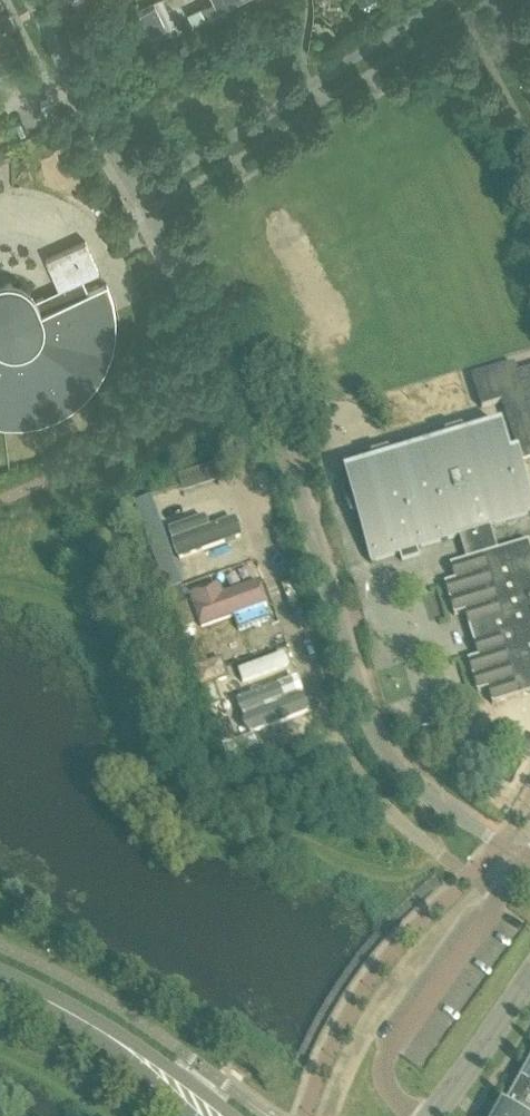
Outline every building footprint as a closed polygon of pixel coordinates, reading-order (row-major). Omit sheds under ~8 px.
[(201,5),(206,16),(238,0),(213,0),(201,5)] [(155,6),(140,13),(151,35),(165,28),(155,6)] [(5,425),(23,425),(40,423),(57,417),(72,408),(86,397),(97,383),(104,373),(108,364),(113,352),(116,336),(117,319),(115,300),(106,283),(88,291),(82,278),(98,271),(85,242),(47,259),(60,288),(35,299),(33,295),(30,291),(26,287),(21,285),(16,283),(11,282),(6,282),(1,282),(0,283),(0,424),(5,425)] [(423,547),(407,493),(515,461),(529,456),(529,447),(516,452),(517,453),(509,455),(500,426),(463,438),(461,431),(444,436),(446,443),(389,460),(387,453),(370,459),(372,466),(343,475),(352,506),(358,504),(366,531),(361,533),(370,564),(400,555),(402,562),(419,556),(417,549),(423,547)] [(423,547),(464,535),(471,554),(496,546),(490,527),(529,514),(529,496),(520,463),(529,459),(529,456),(515,461),(407,493),(423,547)] [(157,515),(170,550),(242,523),(230,490),(157,515)] [(158,526),(145,530),(153,553),(166,549),(158,526)] [(243,526),(170,553),(184,586),(256,559),(243,526)] [(445,583),(454,616),(464,612),(478,657),(468,660),(477,692),(487,689),(492,705),(529,693),(529,562),(529,559),(529,558),(529,553),(521,556),(517,544),(497,550),(496,546),(471,554),(472,558),(450,565),(455,580),(445,583)] [(257,561),(184,586),(199,632),(272,607),(257,561)] [(159,569),(167,592),(180,587),(172,564),(159,569)] [(180,587),(167,592),(173,608),(186,603),(180,587)] [(186,603),(173,608),(181,630),(194,626),(186,603)] [(275,611),(203,635),(216,672),(288,649),(275,611)] [(200,642),(187,647),(195,669),(208,665),(200,642)] [(288,649),(216,672),(229,708),(300,679),(288,649)] [(300,679),(229,708),(248,756),(322,731),(300,679)] [(201,686),(203,690),(209,708),(222,704),(214,681),(201,686)] [(228,719),(215,724),(223,747),(236,742),(228,719)] [(505,1104),(508,1106),(502,1115),(529,1115),(529,1059),(505,1104)]
